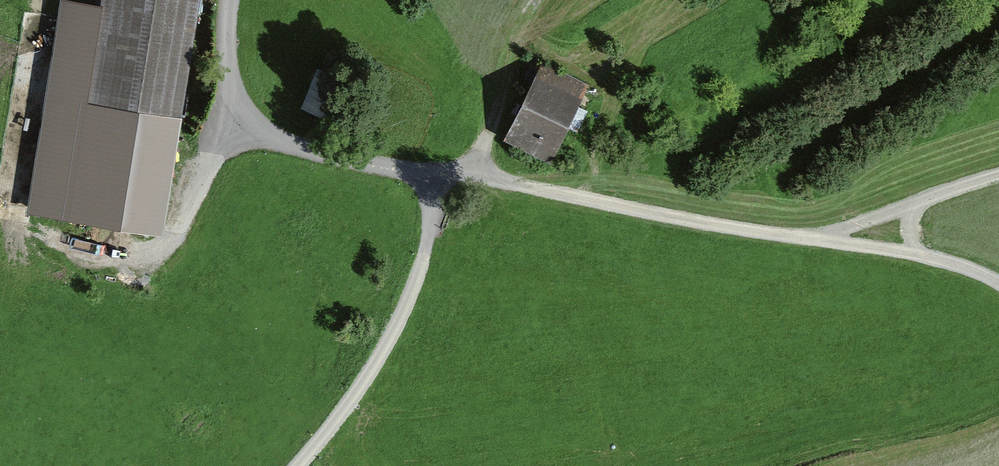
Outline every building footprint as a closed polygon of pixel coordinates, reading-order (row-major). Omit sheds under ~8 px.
[(99,2),(87,0),(60,0),(27,209),(161,230),(197,0),(99,0),(99,2)] [(584,82),(544,63),(507,140),(547,159),(584,82)] [(356,86),(319,70),(305,104),(342,120),(356,86)]
